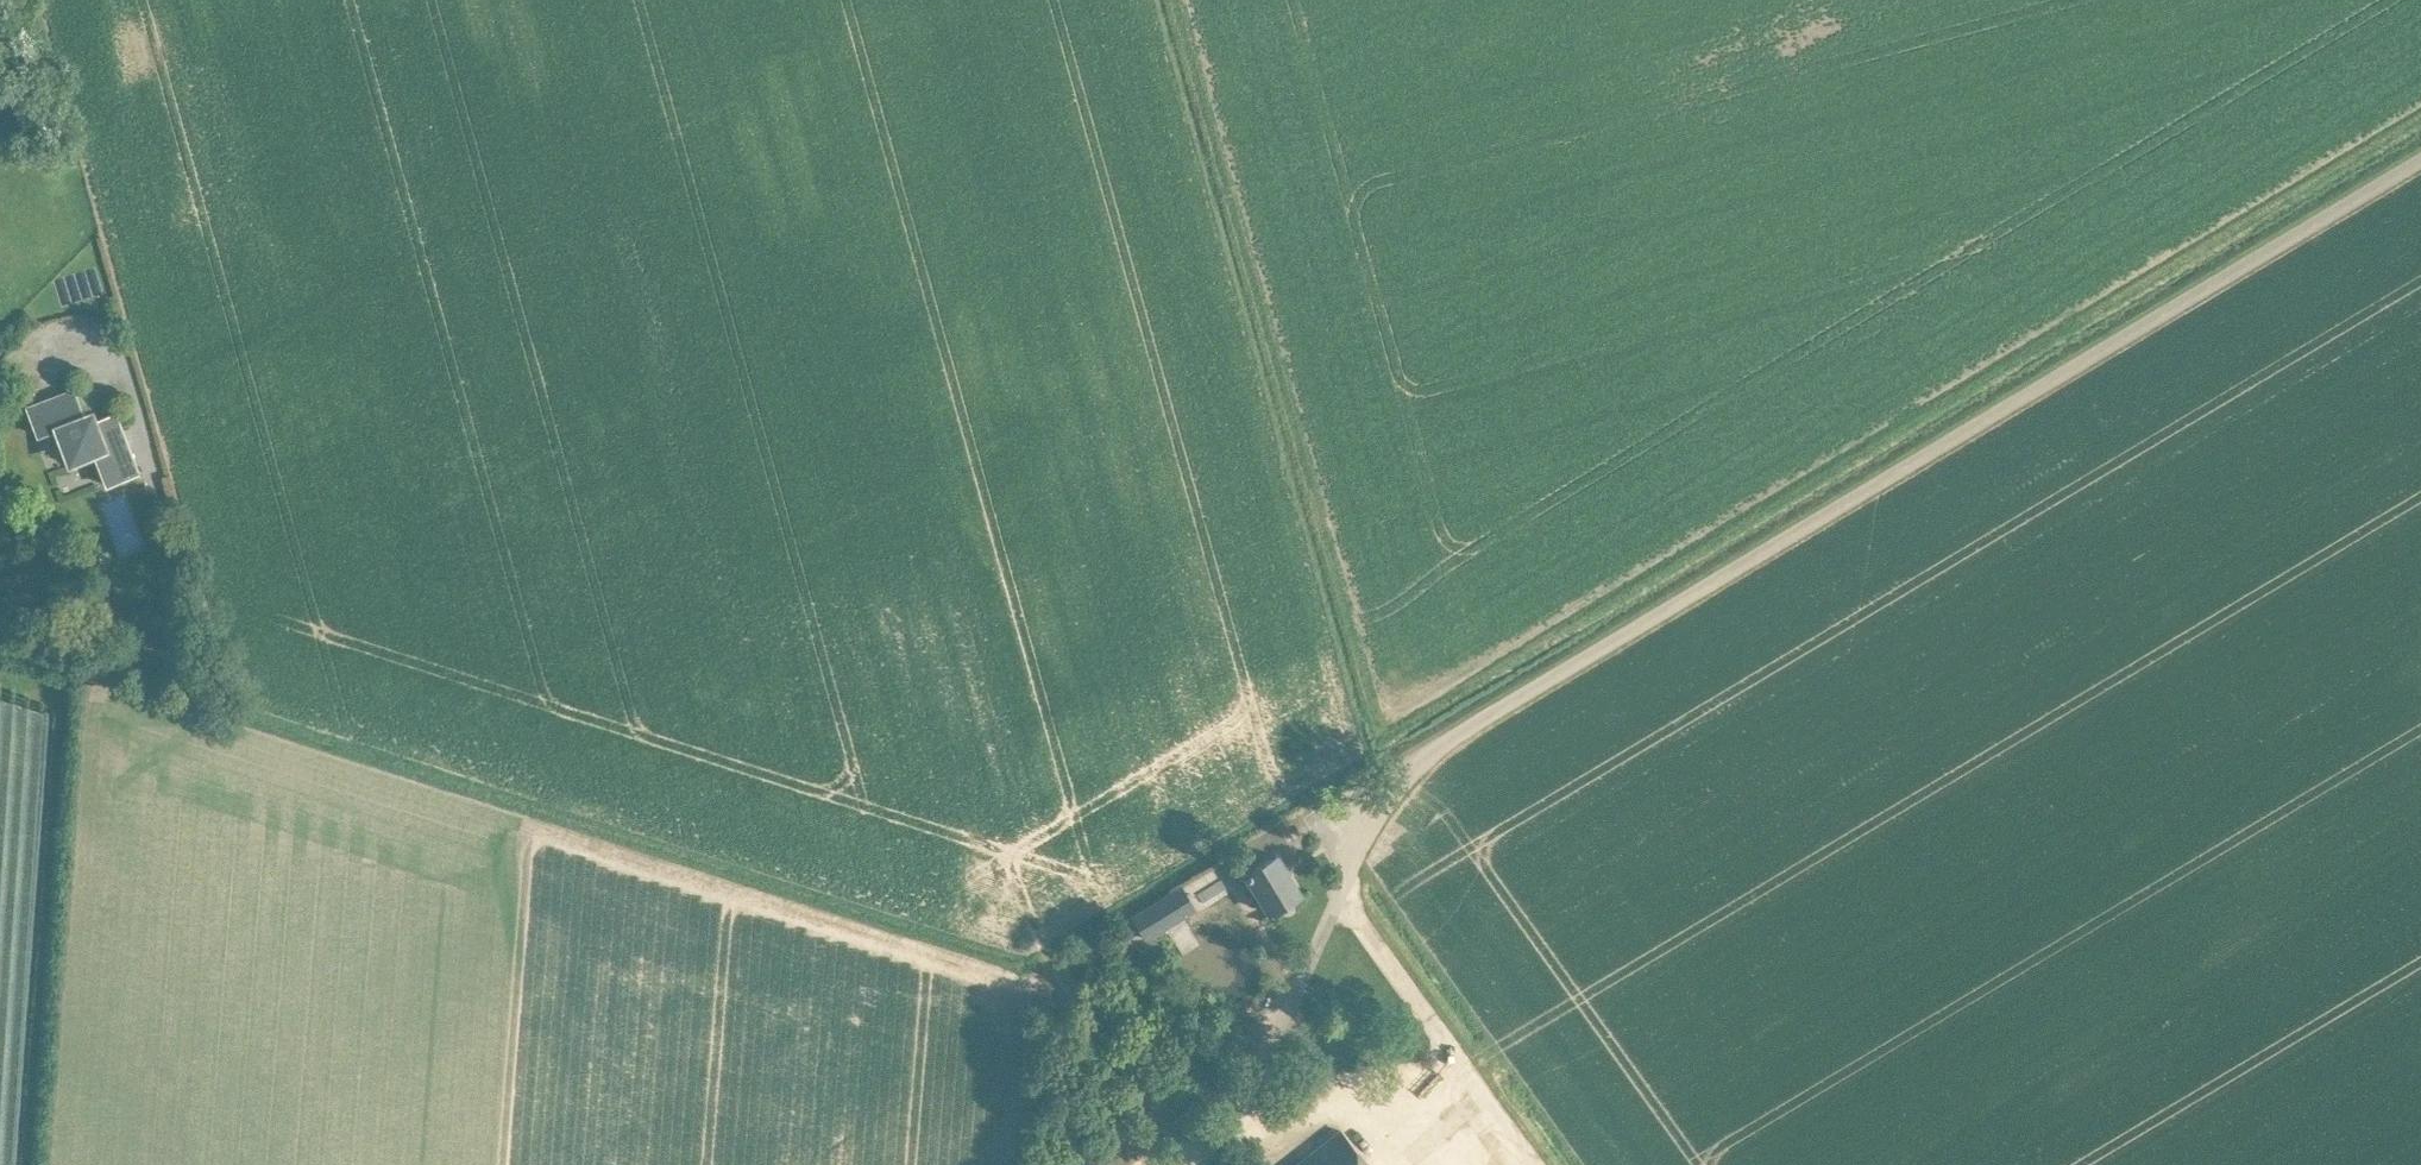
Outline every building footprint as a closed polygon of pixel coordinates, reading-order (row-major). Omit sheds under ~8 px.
[(74,389),(26,407),(38,437),(56,431),(69,466),(95,457),(106,486),(140,473),(117,414),(98,421),(94,410),(83,414),(74,389)] [(1301,894),(1276,855),(1254,870),(1247,858),(1227,871),(1239,889),(1250,882),(1271,913),(1301,894)] [(1173,893),(1133,917),(1147,939),(1186,915),(1173,893)] [(1199,913),(1222,906),(1219,896),(1196,903),(1199,913)] [(1343,1132),(1299,1164),(1369,1164),(1343,1132)]
